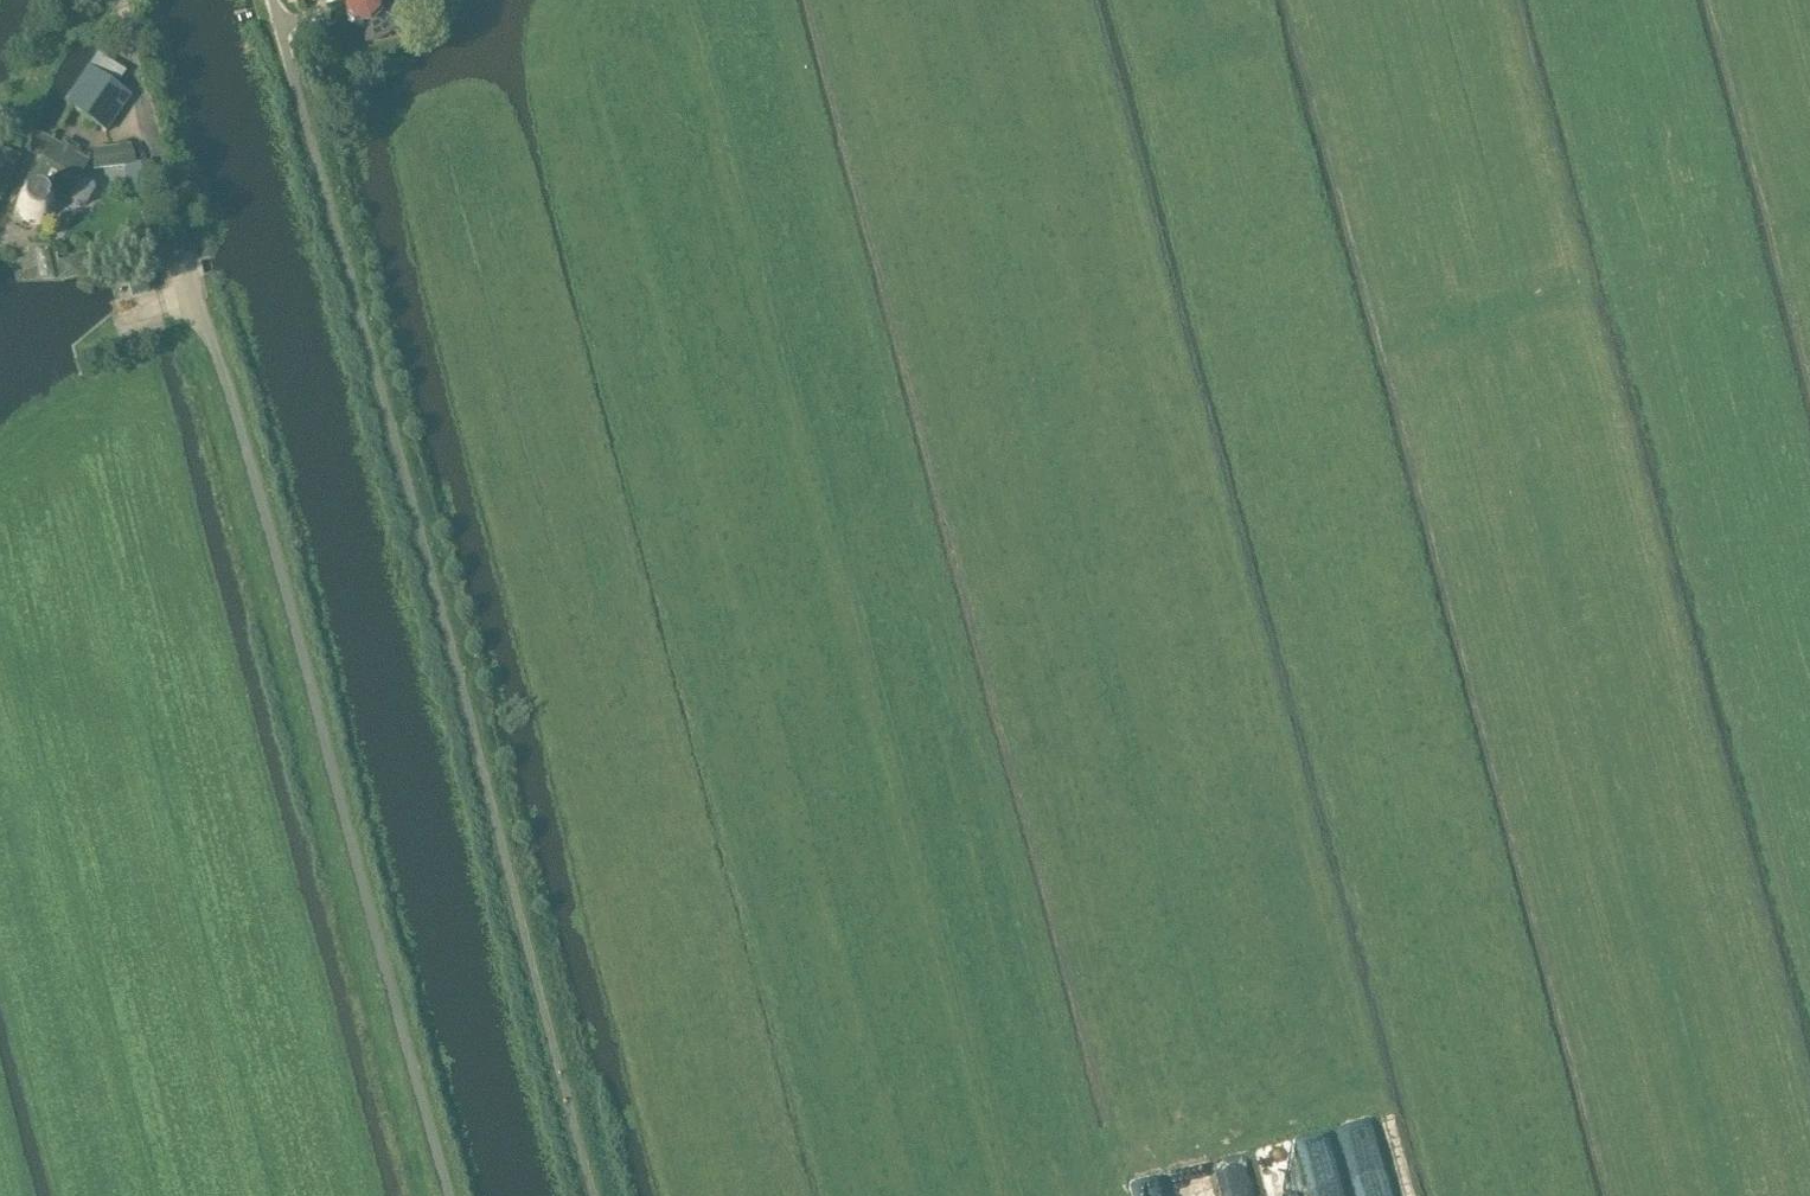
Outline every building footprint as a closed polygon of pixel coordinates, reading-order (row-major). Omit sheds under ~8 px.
[(349,12),(359,23),(374,25),(378,21),(383,34),(402,26),(396,8),(410,3),(409,0),(349,0),(349,12)] [(65,106),(66,106),(107,134),(132,97),(89,67),(65,106)] [(93,186),(79,177),(88,162),(52,142),(31,180),(67,199),(82,208),(86,207),(95,191),(93,186)] [(131,145),(96,149),(92,161),(93,170),(136,165),(131,145)] [(17,204),(17,205),(17,207),(17,209),(17,210),(18,212),(19,215),(20,216),(22,219),(25,221),(27,222),(29,223),(32,224),(35,224),(38,224),(40,223),(43,222),(46,221),(48,219),(51,216),(51,215),(53,212),(53,210),(54,209),(54,205),(54,204),(53,200),(52,197),(51,196),(51,195),(48,192),(46,190),(45,189),(42,188),(38,187),(35,187),(32,187),(30,187),(27,188),(25,190),(22,192),(20,195),(18,197),(17,200),(17,202),(17,204)] [(141,246),(144,247),(147,246),(149,245),(151,243),(153,240),(153,237),(153,235),(151,232),(149,230),(147,229),(144,229),(141,229),(139,230),(137,232),(136,235),(135,238),(136,240),(137,243),(139,245),(141,246)] [(128,280),(132,297),(149,293),(144,276),(128,280)]
